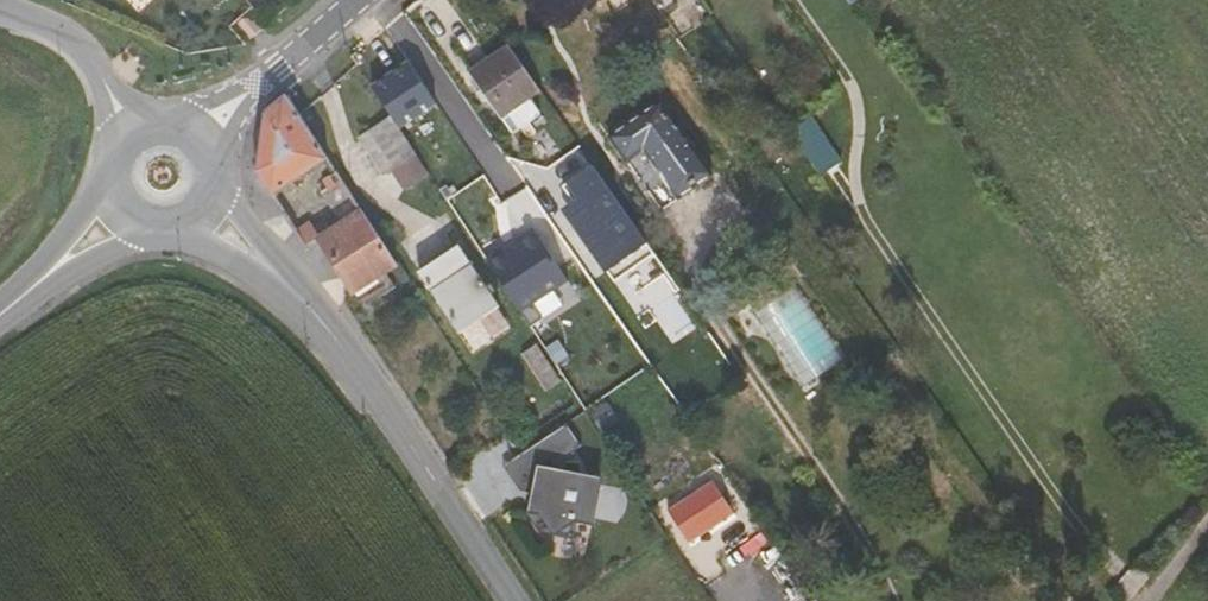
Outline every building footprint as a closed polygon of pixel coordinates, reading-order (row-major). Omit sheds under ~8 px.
[(538,88),(509,45),(466,74),(508,133),(535,114),(523,98),(538,88)] [(260,173),(274,194),(328,159),(286,95),(267,113),(260,173)] [(660,98),(607,134),(658,208),(711,171),(660,98)] [(362,140),(387,178),(419,157),(394,120),(362,140)] [(654,254),(591,165),(561,186),(572,202),(562,208),(614,282),(654,254)] [(363,211),(336,170),(316,184),(338,217),(343,224),(363,211)] [(343,224),(338,217),(333,221),(337,227),(320,239),(355,291),(362,287),(368,296),(392,280),(387,271),(398,263),(363,211),(343,224)] [(488,259),(532,327),(545,318),(535,303),(570,280),(538,232),(506,254),(502,249),(488,259)] [(499,306),(460,246),(421,271),(461,332),(499,306)] [(502,421),(494,426),(501,438),(509,432),(502,421)] [(523,453),(576,533),(580,518),(596,523),(609,479),(565,465),(567,455),(584,444),(570,422),(523,453)] [(576,533),(523,453),(513,459),(525,478),(538,481),(532,510),(544,512),(557,530),(576,533)] [(732,510),(713,481),(670,508),(690,538),(732,510)] [(732,510),(690,538),(700,553),(741,524),(732,510)]
